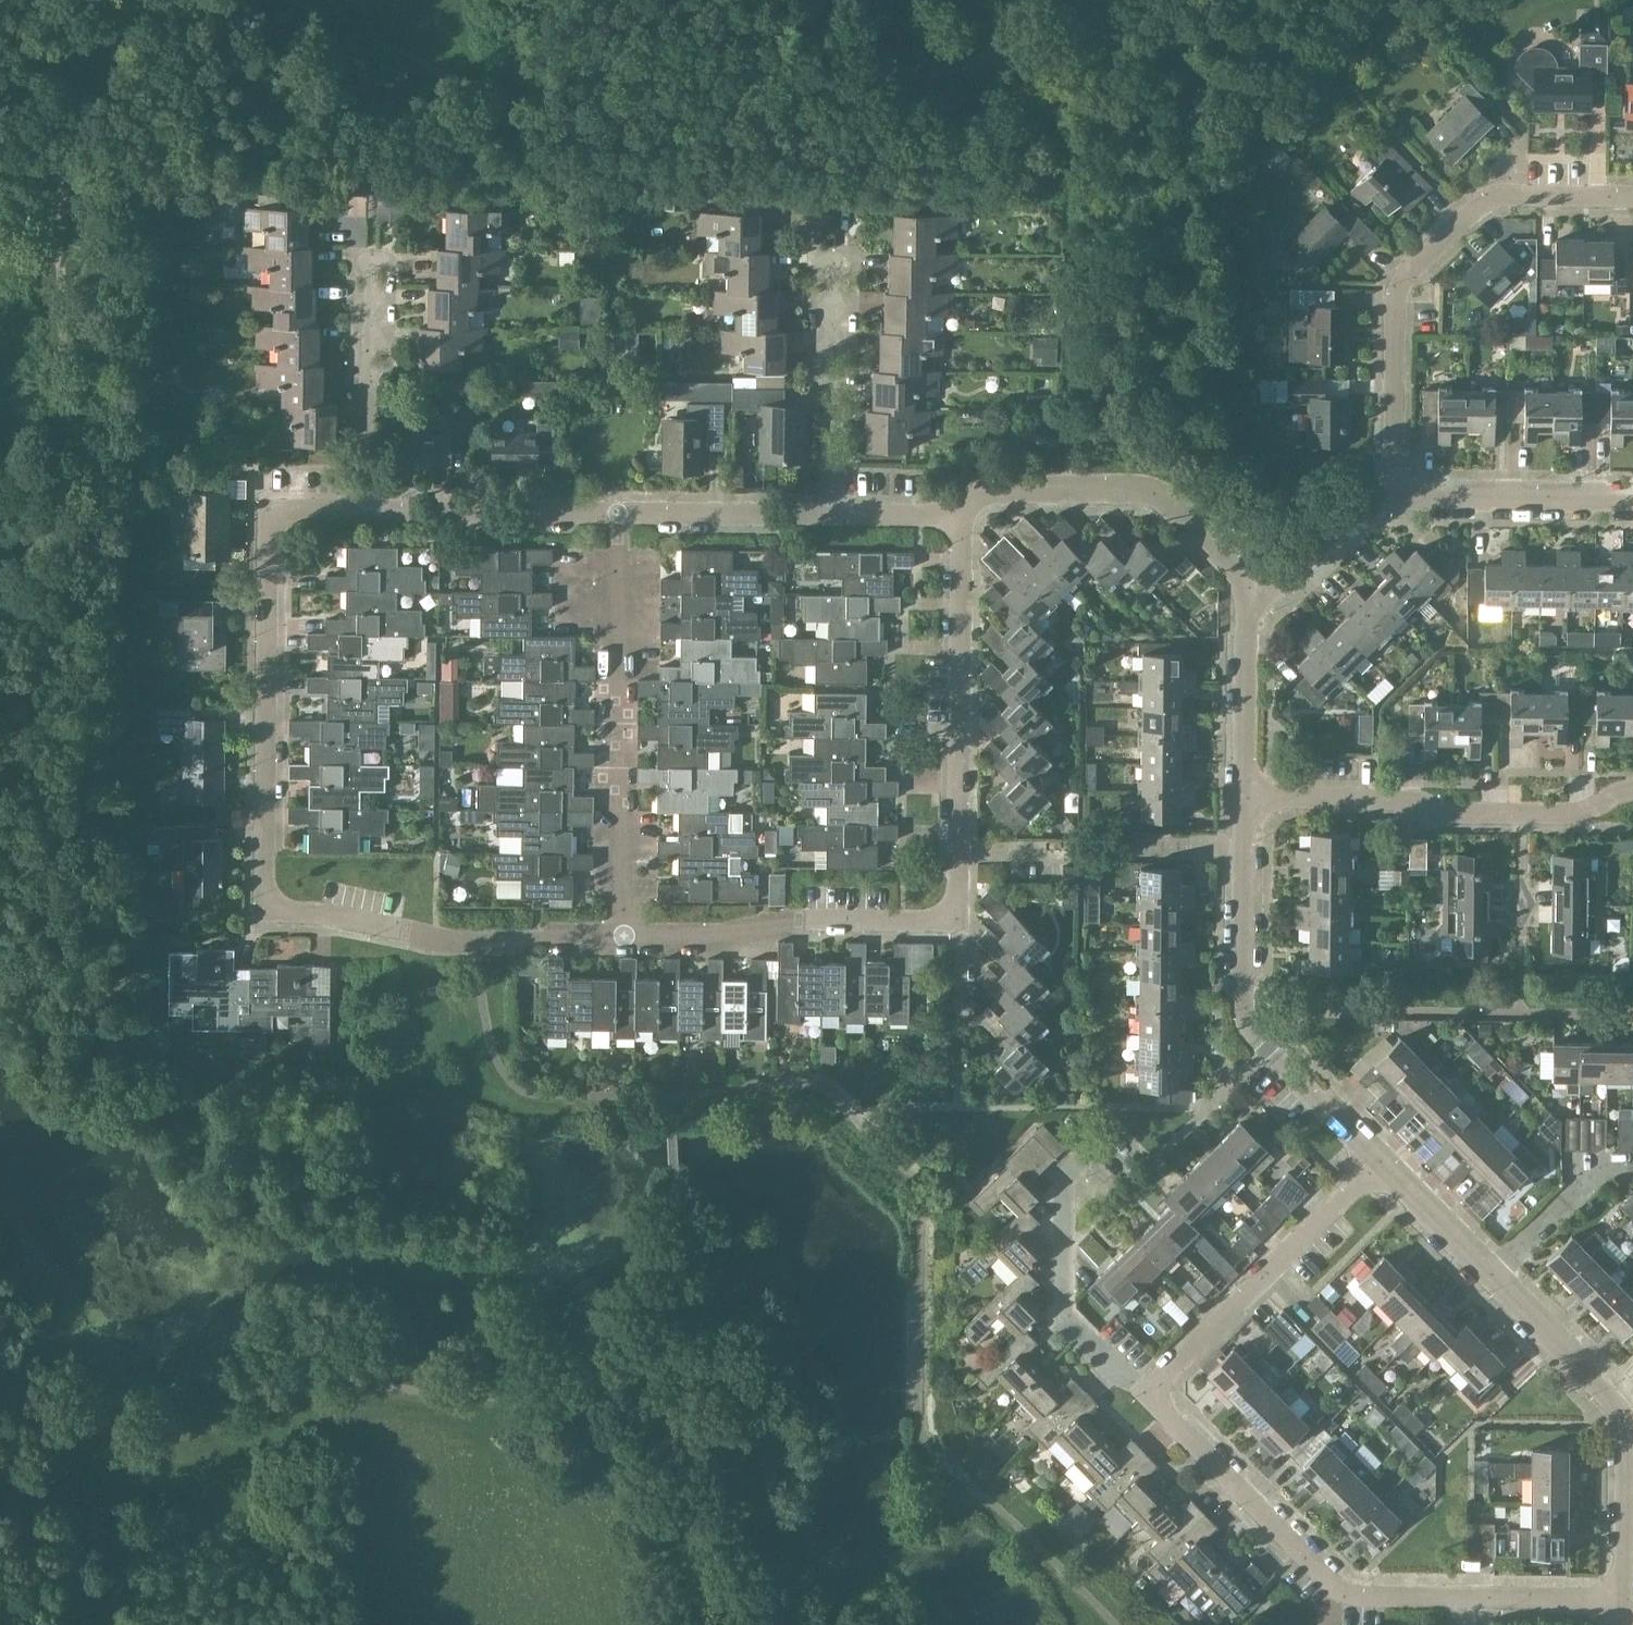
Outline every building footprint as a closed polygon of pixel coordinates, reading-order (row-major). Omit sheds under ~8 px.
[(1514,68),(1534,88),(1534,108),(1588,109),(1589,80),(1606,80),(1606,43),(1578,42),(1578,67),(1555,67),(1555,62),(1552,56),(1547,51),(1542,48),(1528,47),(1523,50),(1518,55),(1515,61),(1514,68)] [(1479,110),(1488,102),(1488,101),(1467,79),(1457,88),(1464,95),(1425,133),(1452,161),(1491,122),(1479,110)] [(1372,196),(1387,212),(1397,202),(1405,211),(1431,186),(1388,141),(1373,156),(1378,161),(1350,189),(1364,204),(1372,196)] [(307,247),(307,246),(307,207),(239,206),(239,212),(244,212),(244,229),(266,229),(266,245),(266,246),(307,247)] [(1351,210),(1349,212),(1339,222),(1324,207),(1285,244),(1307,267),(1345,230),(1366,251),(1379,239),(1351,210)] [(514,215),(514,210),(514,209),(446,208),(446,247),(446,248),(487,249),(487,248),(487,231),(509,232),(509,215),(514,215)] [(759,251),(759,250),(759,211),(692,211),(692,217),(697,217),(697,233),(719,234),(719,250),(719,251),(759,251)] [(894,253),(934,253),(934,236),(956,236),(957,220),(962,220),(962,213),(894,213),(893,252),(894,253)] [(1536,274),(1536,257),(1517,238),(1505,250),(1497,242),(1462,277),(1488,303),(1520,272),(1529,281),(1536,274)] [(1583,280),(1583,239),(1555,239),(1555,259),(1541,259),(1541,292),(1555,292),(1555,280),(1583,280)] [(1583,239),(1583,280),(1611,280),(1611,293),(1624,293),(1625,260),(1611,260),(1611,240),(1583,239)] [(266,246),(266,245),(243,245),(243,251),(248,251),(248,268),(270,268),(270,285),(311,286),(311,285),(311,246),(307,246),(307,247),(266,246)] [(446,248),(446,247),(437,247),(437,286),(437,287),(478,288),(477,287),(478,270),(500,271),(500,254),(505,254),(505,248),(487,248),(487,249),(446,248)] [(719,251),(719,250),(701,250),(701,256),(705,256),(705,272),(727,273),(727,289),(727,290),(767,291),(767,290),(767,250),(759,250),(759,251),(719,251)] [(894,253),(893,252),(889,252),(889,291),(889,292),(929,292),(929,291),(930,275),(951,275),(952,259),(957,259),(957,253),(934,253),(894,253)] [(270,285),(247,284),(247,290),(252,290),(252,307),(274,307),(274,324),(274,325),(315,325),(315,324),(315,285),(311,285),(311,286),(270,285)] [(437,287),(437,286),(428,286),(428,326),(468,326),(469,310),(490,310),(491,293),(496,293),(496,287),(477,287),(478,288),(437,287)] [(1333,305),(1333,289),(1289,288),(1289,306),(1293,306),(1293,323),(1308,323),(1308,339),(1292,339),(1292,359),(1310,359),(1347,360),(1348,306),(1333,305)] [(727,290),(727,289),(709,289),(709,295),(714,295),(714,312),(735,312),(735,329),(776,330),(775,329),(776,290),(767,290),(767,291),(727,290)] [(889,292),(889,291),(884,291),(884,330),(925,331),(925,314),(947,314),(947,298),(952,298),(952,292),(929,291),(929,292),(889,292)] [(274,325),(274,324),(251,324),(251,330),(256,330),(256,346),(278,346),(278,363),(278,364),(318,364),(319,324),(315,324),(315,325),(274,325)] [(468,326),(428,326),(419,325),(419,366),(460,367),(460,349),(481,349),(482,332),(487,332),(487,326),(468,326)] [(735,329),(717,329),(717,334),(722,335),(722,351),(743,351),(743,369),(784,370),(784,329),(775,329),(776,330),(735,329)] [(925,331),(884,330),(880,330),(879,369),(879,370),(920,370),(920,353),(942,353),(942,337),(947,337),(947,331),(925,331)] [(278,364),(278,363),(255,363),(255,369),(260,369),(260,385),(282,386),(282,402),(282,403),(323,404),(322,403),(323,364),(318,364),(278,364)] [(879,370),(879,369),(873,369),(872,408),(873,409),(913,409),(913,392),(935,393),(936,376),(940,376),(940,370),(920,370),(879,370)] [(1288,378),(1288,401),(1310,401),(1310,443),(1347,443),(1347,397),(1323,396),(1323,378),(1288,378)] [(1465,429),(1466,390),(1450,389),(1450,386),(1437,385),(1437,389),(1422,389),(1422,420),(1437,420),(1437,443),(1449,443),(1449,429),(1465,429)] [(1508,420),(1509,390),(1494,390),(1494,386),(1482,386),(1482,390),(1466,390),(1465,429),(1481,429),(1481,443),(1493,443),(1493,420),(1508,420)] [(1551,429),(1552,390),(1536,390),(1536,386),(1524,386),(1524,390),(1509,390),(1508,420),(1524,421),(1524,443),(1536,444),(1536,429),(1551,429)] [(732,387),(731,411),(761,411),(761,423),(766,423),(766,459),(783,460),(783,459),(805,459),(805,405),(784,405),(784,388),(732,387)] [(1595,421),(1595,391),(1580,390),(1580,387),(1568,387),(1568,390),(1552,390),(1551,429),(1567,429),(1567,444),(1579,444),(1580,421),(1595,421)] [(1622,391),(1622,387),(1610,387),(1610,391),(1595,391),(1595,421),(1610,421),(1610,444),(1622,445),(1622,430),(1632,430),(1632,391),(1622,391)] [(282,403),(282,402),(268,402),(268,408),(273,408),(272,425),(294,425),(294,443),(335,443),(335,403),(322,403),(323,404),(282,403)] [(701,440),(722,440),(723,403),(687,402),(687,413),(691,413),(691,422),(663,421),(663,467),(701,468),(701,440)] [(873,409),(872,408),(866,408),(866,449),(907,449),(907,431),(929,432),(929,415),(934,415),(934,409),(913,409),(873,409)] [(553,449),(553,423),(537,423),(537,432),(492,432),(492,466),(537,466),(537,449),(553,449)] [(212,564),(214,562),(214,556),(225,557),(225,491),(224,491),(224,479),(192,479),(192,491),(184,491),(184,494),(175,494),(175,512),(184,512),(184,556),(192,556),(192,561),(194,563),(212,564)] [(1040,539),(1043,536),(1022,515),(1011,526),(1041,556),(1069,583),(1068,584),(1071,587),(1079,579),(1076,576),(1087,565),(1088,565),(1061,537),(1060,537),(1049,548),(1040,539)] [(1079,539),(1082,536),(1061,515),(1050,526),(1060,537),(1061,537),(1088,565),(1087,565),(1110,587),(1118,579),(1115,576),(1127,565),(1123,560),(1100,537),(1099,538),(1088,549),(1079,539)] [(1118,539),(1121,536),(1100,515),(1088,527),(1099,538),(1100,537),(1123,560),(1127,565),(1149,587),(1157,579),(1154,576),(1166,564),(1139,537),(1127,549),(1118,539)] [(1020,558),(1023,555),(1003,534),(992,545),(1051,606),(1060,597),(1057,595),(1068,584),(1069,583),(1041,556),(1029,567),(1020,558)] [(1511,606),(1512,549),(1512,543),(1500,542),(1500,563),(1483,563),(1483,567),(1465,567),(1465,602),(1483,602),(1482,602),(1499,603),(1499,606),(1511,606)] [(396,564),(396,547),(396,546),(346,545),(345,575),(325,575),(325,590),(345,590),(396,591),(425,591),(425,578),(421,578),(421,565),(396,564)] [(1043,614),(1051,606),(992,545),(980,557),(1000,577),(1004,574),(1013,583),(1002,594),(1039,632),(1048,624),(1048,619),(1043,614)] [(551,563),(552,549),(552,547),(451,546),(451,559),(455,559),(455,573),(480,573),(480,590),(480,591),(531,592),(531,591),(531,562),(551,563)] [(1458,577),(1457,570),(1436,547),(1424,558),(1414,548),(1402,559),(1392,549),(1384,558),(1424,599),(1431,592),(1439,599),(1452,586),(1451,585),(1458,577)] [(731,568),(732,550),(732,549),(681,549),(680,578),(660,578),(660,593),(680,593),(731,594),(760,594),(760,581),(756,581),(756,568),(731,568)] [(1538,603),(1539,564),(1523,564),(1523,549),(1512,549),(1511,606),(1523,606),(1523,603),(1538,603)] [(1566,607),(1566,549),(1555,549),(1555,564),(1539,564),(1538,603),(1554,603),(1554,607),(1566,607)] [(1594,603),(1594,564),(1578,564),(1578,549),(1566,549),(1566,607),(1577,607),(1577,603),(1594,603)] [(813,551),(813,563),(816,563),(816,576),(842,577),(841,594),(892,595),(892,594),(892,566),(912,566),(913,551),(813,550),(813,551)] [(1621,607),(1622,550),(1610,550),(1610,564),(1594,564),(1594,603),(1609,603),(1609,607),(1621,607)] [(1632,564),(1632,550),(1622,550),(1621,607),(1632,608),(1632,604),(1632,564)] [(1416,606),(1424,599),(1384,558),(1376,565),(1386,576),(1374,587),(1402,615),(1414,604),(1416,606)] [(1051,644),(1039,632),(1002,594),(991,584),(980,595),(1000,616),(1003,613),(1013,622),(1002,633),(1001,633),(1029,661),(1040,650),(1042,653),(1051,644)] [(1391,626),(1402,615),(1374,587),(1363,598),(1353,588),(1345,596),(1385,637),(1394,629),(1391,626)] [(396,608),(396,591),(345,590),(345,619),(325,618),(325,632),(325,633),(407,633),(407,634),(424,634),(424,621),(421,621),(421,608),(396,608)] [(480,591),(480,590),(451,590),(451,603),(455,603),(455,616),(480,616),(479,635),(523,635),(523,634),(530,635),(530,634),(531,606),(551,606),(551,591),(531,591),(531,592),(480,591)] [(731,612),(731,594),(680,593),(680,622),(660,621),(660,637),(680,637),(731,637),(760,637),(760,625),(756,625),(756,612),(731,612)] [(832,594),(799,593),(799,606),(803,606),(803,620),(828,620),(828,637),(828,638),(879,639),(879,638),(879,610),(899,610),(899,594),(892,594),(892,595),(841,594),(832,594)] [(1377,645),(1385,637),(1345,596),(1337,604),(1347,614),(1335,625),(1363,654),(1375,642),(1377,645)] [(219,615),(220,604),(220,600),(159,600),(159,615),(179,615),(178,647),(181,647),(180,665),(200,665),(200,667),(223,668),(224,634),(211,634),(211,615),(219,615)] [(1001,633),(1002,633),(991,622),(979,634),(1000,655),(1003,652),(1012,661),(1001,672),(1029,700),(1040,689),(1042,692),(1051,683),(1029,661),(1001,633)] [(1352,665),(1363,654),(1335,625),(1324,637),(1314,627),(1305,635),(1346,676),(1354,667),(1352,665)] [(325,633),(325,632),(307,632),(307,647),(327,648),(327,676),(327,677),(377,677),(377,676),(378,659),(403,659),(403,646),(407,646),(407,634),(407,633),(325,633)] [(1463,648),(1480,649),(1480,634),(1464,633),(1463,648)] [(574,634),(551,634),(530,634),(530,635),(523,634),(523,635),(523,653),(498,652),(498,666),(494,666),(494,678),(523,679),(523,678),(573,679),(594,679),(594,664),(574,664),(574,634)] [(1338,683),(1346,676),(1305,635),(1298,643),(1308,653),(1296,664),(1305,674),(1294,685),(1316,707),(1328,695),(1324,691),(1335,681),(1338,683)] [(731,655),(731,637),(680,637),(679,665),(659,665),(659,679),(737,680),(737,681),(759,681),(759,668),(756,668),(756,655),(731,655)] [(828,637),(786,637),(778,637),(778,657),(790,657),(789,663),(814,664),(814,682),(865,683),(865,653),(885,653),(886,638),(879,638),(879,639),(828,638),(828,637)] [(1169,652),(1169,641),(1137,641),(1137,653),(1142,653),(1142,668),(1138,668),(1138,680),(1195,681),(1195,669),(1181,669),(1181,652),(1169,652)] [(1029,700),(1001,672),(991,661),(979,673),(999,694),(1003,690),(1012,700),(1001,711),(1028,739),(1039,728),(1042,731),(1051,722),(1029,700)] [(327,677),(327,676),(307,676),(307,691),(327,691),(326,720),(377,721),(377,720),(377,702),(403,702),(403,689),(406,689),(406,676),(377,676),(377,677),(327,677)] [(573,708),(573,679),(523,678),(523,679),(522,696),(497,696),(497,709),(493,709),(493,722),(522,722),(573,723),(593,723),(593,708),(573,708)] [(737,680),(659,679),(637,679),(637,694),(657,694),(657,722),(657,723),(708,724),(708,723),(708,706),(733,706),(733,692),(737,693),(737,681),(737,680)] [(1195,692),(1195,681),(1138,680),(1117,680),(1117,692),(1138,692),(1138,691),(1141,691),(1141,707),(1180,708),(1180,692),(1195,692)] [(1537,730),(1537,691),(1522,691),(1522,687),(1509,687),(1509,691),(1494,691),(1494,721),(1509,721),(1509,744),(1521,744),(1521,729),(1537,730)] [(1580,721),(1581,691),(1566,691),(1566,688),(1553,688),(1553,691),(1537,691),(1537,730),(1553,730),(1553,744),(1565,744),(1565,721),(1580,721)] [(1623,730),(1624,691),(1608,691),(1608,688),(1596,688),(1596,691),(1581,691),(1580,721),(1596,721),(1595,745),(1607,745),(1607,730),(1623,730)] [(1494,721),(1494,691),(1478,690),(1478,699),(1467,699),(1467,702),(1451,702),(1451,741),(1467,741),(1467,756),(1479,756),(1479,720),(1494,721)] [(1624,691),(1623,730),(1632,731),(1632,692),(1624,691)] [(885,737),(885,722),(865,722),(865,692),(814,692),(814,710),(789,710),(789,723),(785,723),(785,736),(814,736),(864,737),(885,737)] [(1451,741),(1451,702),(1435,702),(1435,698),(1423,698),(1423,702),(1408,702),(1408,733),(1423,734),(1423,755),(1435,755),(1435,741),(1451,741)] [(1050,761),(1028,739),(1001,711),(990,700),(978,712),(999,732),(1002,729),(1011,739),(1001,749),(1028,777),(1039,767),(1042,769),(1050,761)] [(223,719),(194,719),(194,707),(158,706),(158,732),(183,733),(183,801),(223,801),(223,719)] [(1180,724),(1180,708),(1141,707),(1141,723),(1137,723),(1137,735),(1195,736),(1195,724),(1180,724)] [(377,721),(326,720),(289,719),(288,734),(309,735),(308,763),(308,764),(359,764),(359,763),(359,746),(385,746),(385,733),(388,732),(389,720),(377,720),(377,721)] [(573,751),(573,723),(522,722),(522,740),(497,740),(497,753),(493,753),(493,765),(522,766),(522,765),(572,766),(593,766),(593,751),(573,751)] [(657,723),(657,722),(637,722),(637,737),(657,738),(657,766),(657,767),(707,766),(708,749),(733,749),(733,736),(736,736),(737,723),(708,723),(708,724),(657,723)] [(1085,734),(1103,735),(1103,726),(1085,726),(1085,734)] [(1102,744),(1103,735),(1085,734),(1085,744),(1102,744)] [(1195,747),(1195,736),(1137,735),(1137,746),(1141,746),(1141,762),(1180,763),(1180,747),(1195,747)] [(864,765),(864,737),(814,736),(813,754),(788,753),(788,767),(784,767),(784,780),(797,780),(797,779),(884,779),(884,766),(864,765)] [(1050,800),(1028,777),(1001,749),(990,739),(978,750),(999,771),(1002,768),(1011,778),(986,802),(1014,830),(1038,806),(1041,809),(1050,800)] [(1085,762),(1085,789),(1095,789),(1095,762),(1085,762)] [(1180,779),(1180,763),(1141,762),(1141,778),(1137,778),(1137,790),(1194,790),(1194,779),(1180,779)] [(308,764),(308,763),(288,763),(288,778),(308,778),(308,806),(359,808),(359,807),(359,789),(384,790),(384,776),(388,776),(388,763),(359,763),(359,764),(308,764)] [(572,795),(572,766),(522,765),(522,766),(522,783),(477,783),(476,809),(492,809),(592,810),(593,795),(572,795)] [(657,767),(657,766),(637,766),(636,781),(657,781),(656,811),(678,811),(707,811),(707,810),(707,792),(732,793),(732,780),(736,780),(736,767),(707,766),(657,767)] [(897,780),(884,779),(797,779),(797,780),(797,791),(801,791),(801,805),(826,805),(826,822),(826,823),(877,824),(877,823),(877,794),(897,795),(897,780)] [(1194,802),(1194,790),(1137,790),(1137,801),(1140,801),(1140,817),(1137,817),(1136,831),(1171,831),(1171,818),(1179,818),(1179,802),(1194,802)] [(359,808),(308,806),(288,806),(288,822),(308,822),(308,851),(358,852),(359,833),(384,833),(384,820),(387,820),(388,807),(359,807),(359,808)] [(592,824),(592,810),(492,809),(492,821),(496,821),(496,834),(521,834),(521,852),(572,853),(572,852),(572,824),(592,824)] [(728,855),(757,856),(757,843),(754,843),(754,829),(729,829),(729,810),(707,810),(707,811),(678,811),(678,840),(658,839),(657,854),(678,855),(678,854),(728,855)] [(826,823),(826,822),(797,822),(797,835),(800,835),(800,848),(825,848),(825,867),(876,868),(877,838),(897,838),(897,823),(877,823),(877,824),(826,823)] [(205,838),(205,827),(205,825),(174,825),(174,838),(185,838),(185,890),(219,891),(220,838),(205,838)] [(1295,859),(1352,860),(1352,848),(1349,848),(1349,831),(1310,831),(1310,848),(1295,847),(1295,859)] [(1392,860),(1405,861),(1405,838),(1392,838),(1392,860)] [(1426,867),(1427,838),(1409,838),(1409,867),(1426,867)] [(521,852),(492,852),(492,864),(496,864),(495,878),(521,878),(520,897),(550,897),(550,906),(571,906),(572,867),(592,868),(592,853),(572,852),(572,853),(521,852)] [(728,873),(728,855),(678,854),(678,855),(677,883),(657,883),(657,898),(757,899),(757,886),(753,886),(754,873),(728,873)] [(1444,901),(1491,902),(1491,872),(1488,872),(1488,854),(1456,854),(1456,868),(1444,868),(1444,901)] [(1552,903),(1598,903),(1598,869),(1587,869),(1587,855),(1555,855),(1555,872),(1552,872),(1552,903)] [(177,880),(179,859),(168,858),(165,878),(177,880)] [(1352,871),(1352,860),(1295,859),(1295,871),(1309,871),(1309,887),(1348,887),(1348,871),(1352,871)] [(1077,885),(1077,865),(1061,865),(1061,885),(1077,885)] [(1099,866),(1084,866),(1083,895),(1097,895),(1099,895),(1099,866)] [(1135,895),(1193,896),(1193,884),(1178,884),(1179,867),(1139,867),(1139,883),(1135,883),(1135,895)] [(769,872),(768,903),(785,904),(785,873),(769,872)] [(373,884),(366,901),(376,905),(383,888),(373,884)] [(1348,903),(1348,887),(1309,887),(1309,903),(1295,903),(1295,914),(1352,915),(1352,903),(1348,903)] [(1025,966),(1025,965),(1036,955),(1039,957),(1048,948),(988,888),(976,900),(997,921),(1000,918),(1009,927),(998,938),(1025,966)] [(1097,895),(1083,895),(1083,907),(1097,906),(1097,895)] [(1193,907),(1193,896),(1135,895),(1135,906),(1139,906),(1139,922),(1178,923),(1178,906),(1193,907)] [(1490,959),(1491,902),(1444,901),(1444,935),(1451,935),(1451,953),(1458,953),(1458,959),(1490,959)] [(1598,937),(1598,903),(1552,903),(1551,933),(1554,933),(1554,951),(1586,951),(1586,937),(1598,937)] [(1352,926),(1352,915),(1295,914),(1295,926),(1309,926),(1309,942),(1348,942),(1348,926),(1352,926)] [(1178,939),(1178,923),(1139,922),(1139,938),(1135,938),(1135,950),(1192,950),(1192,939),(1178,939)] [(998,938),(988,927),(976,938),(997,959),(999,956),(1009,966),(998,976),(997,977),(1025,1004),(1036,994),(1039,996),(1048,988),(1025,965),(1025,966),(998,938)] [(792,961),(792,941),(777,941),(776,1021),(802,1021),(802,1012),(821,1012),(821,961),(792,961)] [(865,962),(865,943),(865,942),(850,941),(850,962),(821,961),(821,1012),(838,1012),(838,1022),(864,1022),(865,1012),(864,1012),(865,962)] [(908,1022),(909,942),(894,942),(893,962),(865,962),(864,1012),(865,1012),(882,1013),(882,1022),(908,1022)] [(1348,958),(1348,942),(1309,942),(1309,957),(1294,957),(1294,970),(1351,970),(1351,958),(1348,958)] [(233,978),(233,968),(233,949),(197,949),(197,953),(169,953),(169,1014),(193,1014),(193,999),(221,999),(221,1029),(239,1029),(239,1004),(249,1004),(249,979),(233,978)] [(1192,962),(1192,950),(1135,950),(1135,961),(1139,961),(1138,977),(1178,978),(1178,962),(1192,962)] [(562,976),(562,957),(562,956),(547,956),(546,1036),(573,1036),(573,1027),(591,1027),(591,976),(562,976)] [(636,977),(636,957),(620,956),(620,977),(591,976),(591,1027),(609,1027),(609,1037),(635,1037),(635,1028),(634,1027),(635,977),(636,977)] [(679,977),(679,958),(679,957),(664,957),(664,977),(636,977),(635,977),(634,1027),(635,1028),(652,1028),(652,1037),(678,1037),(678,1028),(678,977),(679,977)] [(722,1038),(722,1029),(722,978),(723,958),(707,957),(707,977),(679,977),(678,977),(678,1028),(696,1028),(696,1038),(722,1038)] [(765,1038),(766,959),(766,958),(751,958),(751,978),(722,978),(722,1029),(739,1029),(739,1038),(765,1038)] [(313,992),(313,965),(313,964),(277,964),(277,968),(249,968),(249,979),(249,1004),(239,1004),(239,1029),(272,1029),(272,1014),(311,1014),(311,1029),(329,1030),(329,992),(313,992)] [(997,977),(998,976),(988,966),(976,977),(996,998),(999,996),(1008,1005),(998,1015),(1025,1043),(1036,1032),(1038,1035),(1047,1026),(1025,1004),(997,977)] [(1178,993),(1178,978),(1138,977),(1138,993),(1135,993),(1134,1004),(1192,1005),(1192,994),(1178,993)] [(1025,1043),(998,1015),(987,1004),(975,1016),(996,1037),(999,1034),(1008,1043),(997,1055),(1004,1062),(994,1072),(1014,1092),(1035,1071),(1038,1074),(1047,1065),(1025,1043)] [(1192,1017),(1192,1005),(1134,1004),(1134,1016),(1138,1016),(1138,1032),(1177,1033),(1177,1017),(1192,1017)] [(1177,1048),(1177,1033),(1138,1032),(1138,1048),(1134,1048),(1134,1060),(1191,1060),(1191,1048),(1177,1048)] [(1386,1087),(1419,1056),(1400,1037),(1359,1077),(1367,1085),(1376,1077),(1386,1087)] [(1579,1092),(1579,1043),(1552,1042),(1552,1078),(1565,1078),(1565,1092),(1579,1092)] [(1605,1079),(1606,1043),(1579,1043),(1579,1092),(1592,1093),(1592,1079),(1605,1079)] [(1632,1079),(1632,1043),(1606,1043),(1605,1079),(1631,1079),(1632,1079)] [(1411,1100),(1437,1075),(1419,1056),(1386,1087),(1370,1104),(1377,1112),(1394,1096),(1405,1106),(1411,1100)] [(1191,1071),(1191,1060),(1134,1060),(1134,1071),(1138,1071),(1137,1087),(1134,1087),(1134,1100),(1168,1101),(1169,1088),(1177,1088),(1177,1071),(1191,1071)] [(1430,1119),(1456,1094),(1437,1075),(1411,1100),(1405,1106),(1388,1122),(1396,1130),(1419,1108),(1430,1119)] [(1441,1144),(1474,1113),(1456,1094),(1430,1119),(1406,1141),(1414,1149),(1431,1133),(1441,1144)] [(1466,1157),(1492,1131),(1474,1113),(1441,1144),(1425,1160),(1433,1168),(1456,1146),(1466,1157)] [(1578,1149),(1578,1117),(1565,1117),(1565,1149),(1578,1149)] [(1606,1117),(1593,1117),(1578,1117),(1578,1149),(1606,1149),(1606,1117)] [(1631,1150),(1631,1118),(1618,1118),(1617,1149),(1631,1150)] [(1273,1156),(1265,1147),(1240,1122),(1220,1141),(1245,1166),(1254,1175),(1273,1156)] [(1479,1182),(1485,1175),(1511,1151),(1492,1131),(1466,1157),(1443,1179),(1451,1187),(1468,1171),(1479,1182)] [(1025,1207),(1025,1208),(1043,1190),(1031,1178),(1054,1156),(1032,1133),(1002,1162),(1005,1165),(967,1203),(979,1215),(1000,1195),(1018,1213),(1018,1214),(1025,1207)] [(1226,1185),(1245,1166),(1220,1141),(1201,1159),(1226,1185)] [(1504,1195),(1530,1170),(1539,1161),(1520,1142),(1511,1151),(1485,1175),(1479,1182),(1462,1198),(1470,1206),(1493,1183),(1504,1195)] [(1232,1191),(1226,1185),(1201,1159),(1183,1177),(1208,1203),(1220,1191),(1225,1197),(1232,1191)] [(1268,1190),(1271,1193),(1288,1211),(1308,1192),(1288,1171),(1268,1190)] [(1214,1209),(1208,1203),(1183,1177),(1164,1196),(1171,1204),(1188,1222),(1189,1221),(1201,1210),(1207,1216),(1214,1209)] [(1632,1211),(1632,1192),(1620,1204),(1630,1214),(1632,1211)] [(1279,1220),(1288,1211),(1271,1193),(1252,1211),(1258,1217),(1269,1229),(1279,1220)] [(1203,1235),(1189,1221),(1188,1222),(1171,1204),(1152,1222),(1177,1248),(1189,1236),(1195,1242),(1203,1235)] [(1038,1221),(1025,1208),(1025,1207),(1018,1214),(1018,1213),(964,1266),(978,1281),(988,1271),(984,1267),(998,1254),(1017,1274),(1018,1275),(1025,1268),(1042,1251),(1025,1233),(1038,1221)] [(1260,1238),(1269,1229),(1258,1217),(1249,1226),(1260,1238)] [(1158,1266),(1177,1248),(1152,1222),(1133,1241),(1158,1266)] [(1571,1235),(1546,1260),(1564,1279),(1600,1245),(1605,1241),(1595,1230),(1580,1244),(1571,1235)] [(1241,1256),(1251,1247),(1240,1235),(1230,1245),(1241,1256)] [(1140,1285),(1158,1266),(1133,1241),(1114,1259),(1139,1285),(1140,1285)] [(1583,1298),(1608,1273),(1618,1264),(1600,1245),(1564,1279),(1583,1298)] [(1222,1275),(1232,1265),(1221,1254),(1211,1263),(1222,1275)] [(1376,1299),(1408,1268),(1401,1261),(1395,1267),(1383,1255),(1357,1280),(1376,1299)] [(1151,1296),(1140,1285),(1139,1285),(1114,1259),(1095,1278),(1120,1303),(1130,1294),(1142,1305),(1151,1296)] [(1037,1280),(1025,1268),(1018,1275),(1017,1274),(966,1324),(965,1336),(974,1345),(990,1329),(986,1325),(996,1315),(1016,1335),(1017,1335),(1024,1328),(1024,1329),(1041,1312),(1024,1294),(1037,1280)] [(1394,1318),(1420,1293),(1410,1282),(1416,1276),(1408,1268),(1376,1299),(1394,1318)] [(1204,1293),(1213,1284),(1202,1273),(1192,1282),(1204,1293)] [(1601,1317),(1627,1292),(1608,1273),(1583,1298),(1601,1317)] [(1627,1292),(1601,1317),(1620,1336),(1632,1323),(1632,1286),(1627,1292)] [(1184,1311),(1194,1302),(1183,1291),(1174,1300),(1184,1311)] [(1398,1351),(1445,1306),(1438,1298),(1431,1304),(1420,1293),(1394,1318),(1404,1328),(1389,1343),(1398,1351)] [(1458,1331),(1457,1331),(1446,1320),(1453,1313),(1445,1306),(1398,1351),(1408,1361),(1422,1347),(1432,1357),(1440,1349),(1458,1331)] [(1314,1341),(1304,1331),(1282,1308),(1272,1318),(1295,1341),(1305,1351),(1314,1341)] [(1320,1317),(1342,1340),(1352,1331),(1329,1308),(1320,1317)] [(1166,1330),(1175,1321),(1164,1310),(1155,1318),(1166,1330)] [(1332,1350),(1342,1340),(1320,1317),(1310,1327),(1332,1350)] [(1285,1350),(1295,1341),(1272,1318),(1262,1327),(1285,1350)] [(1458,1368),(1484,1342),(1465,1323),(1457,1331),(1458,1331),(1440,1349),(1458,1368)] [(1036,1341),(1024,1329),(1024,1328),(1017,1335),(1016,1335),(971,1378),(982,1389),(996,1375),(1016,1396),(1041,1372),(1023,1354),(1036,1341)] [(1503,1362),(1502,1362),(1484,1342),(1458,1368),(1469,1379),(1460,1388),(1477,1406),(1500,1384),(1490,1374),(1503,1362)] [(1219,1398),(1261,1357),(1252,1348),(1242,1358),(1232,1347),(1207,1372),(1218,1384),(1212,1390),(1219,1398)] [(1323,1369),(1332,1361),(1333,1360),(1322,1349),(1312,1358),(1323,1369)] [(1244,1411),(1269,1385),(1259,1375),(1270,1365),(1261,1357),(1219,1398),(1227,1405),(1233,1399),(1244,1411)] [(1365,1384),(1375,1374),(1364,1363),(1354,1372),(1365,1384)] [(1084,1390),(1075,1381),(1071,1377),(1058,1389),(1041,1372),(1016,1396),(1036,1416),(1022,1430),(1032,1441),(1084,1390)] [(1365,1384),(1377,1395),(1387,1385),(1375,1374),(1365,1384)] [(1269,1385),(1244,1411),(1255,1422),(1249,1428),(1256,1436),(1288,1404),(1289,1405),(1298,1395),(1289,1386),(1279,1396),(1269,1385)] [(1083,1416),(1096,1403),(1084,1390),(1032,1441),(1042,1450),(1056,1437),(1076,1457),(1077,1458),(1101,1434),(1083,1416)] [(1403,1421),(1413,1412),(1401,1400),(1391,1410),(1403,1421)] [(1288,1404),(1256,1436),(1275,1455),(1282,1447),(1291,1457),(1329,1420),(1323,1414),(1317,1420),(1305,1409),(1299,1415),(1289,1405),(1288,1404)] [(1403,1421),(1414,1433),(1424,1423),(1413,1412),(1403,1421)] [(1365,1447),(1385,1428),(1374,1416),(1353,1435),(1365,1447)] [(1329,1420),(1291,1457),(1300,1465),(1299,1467),(1310,1478),(1304,1484),(1311,1492),(1343,1461),(1342,1460),(1352,1450),(1331,1429),(1336,1423),(1331,1418),(1329,1420)] [(1397,1445),(1407,1435),(1396,1424),(1386,1433),(1397,1445)] [(1131,1438),(1130,1439),(1118,1451),(1101,1434),(1077,1458),(1076,1457),(1066,1466),(1067,1467),(1087,1487),(1082,1491),(1092,1502),(1144,1451),(1131,1438)] [(1408,1456),(1417,1447),(1418,1447),(1407,1435),(1397,1445),(1408,1456)] [(1530,1475),(1576,1475),(1576,1465),(1567,1465),(1567,1449),(1531,1448),(1531,1462),(1488,1461),(1488,1459),(1474,1459),(1473,1474),(1488,1475),(1530,1475)] [(1336,1505),(1362,1479),(1371,1470),(1352,1450),(1342,1460),(1343,1461),(1311,1492),(1319,1499),(1325,1494),(1336,1505)] [(1143,1477),(1156,1465),(1157,1464),(1144,1451),(1092,1502),(1102,1512),(1111,1503),(1111,1509),(1125,1523),(1131,1523),(1130,1524),(1131,1524),(1137,1519),(1160,1495),(1143,1477)] [(1423,1475),(1434,1465),(1435,1464),(1425,1454),(1414,1465),(1423,1475)] [(1488,1491),(1488,1475),(1473,1474),(1473,1491),(1488,1491)] [(1575,1486),(1576,1475),(1530,1475),(1530,1501),(1566,1502),(1567,1486),(1575,1486)] [(1348,1529),(1380,1498),(1362,1479),(1336,1505),(1347,1516),(1341,1522),(1348,1529)] [(1373,1543),(1399,1518),(1398,1517),(1408,1508),(1390,1489),(1380,1498),(1348,1529),(1356,1537),(1362,1531),(1373,1543)] [(1204,1513),(1195,1504),(1191,1499),(1178,1512),(1160,1495),(1137,1519),(1156,1539),(1142,1553),(1152,1563),(1204,1513)] [(1566,1517),(1566,1502),(1530,1501),(1530,1527),(1575,1528),(1575,1518),(1566,1517)] [(1216,1525),(1214,1523),(1204,1513),(1152,1563),(1153,1563),(1142,1574),(1156,1589),(1169,1577),(1184,1592),(1196,1580),(1197,1580),(1221,1557),(1203,1538),(1216,1525)] [(1479,1554),(1480,1522),(1466,1522),(1466,1554),(1479,1554)] [(1479,1554),(1493,1554),(1494,1554),(1494,1522),(1480,1522),(1479,1554)] [(1518,1527),(1517,1554),(1530,1554),(1566,1555),(1566,1539),(1575,1539),(1575,1528),(1530,1527),(1530,1528),(1518,1527)] [(1257,1567),(1251,1561),(1237,1574),(1221,1557),(1197,1580),(1216,1600),(1202,1614),(1213,1624),(1244,1594),(1247,1598),(1268,1578),(1257,1567)]
